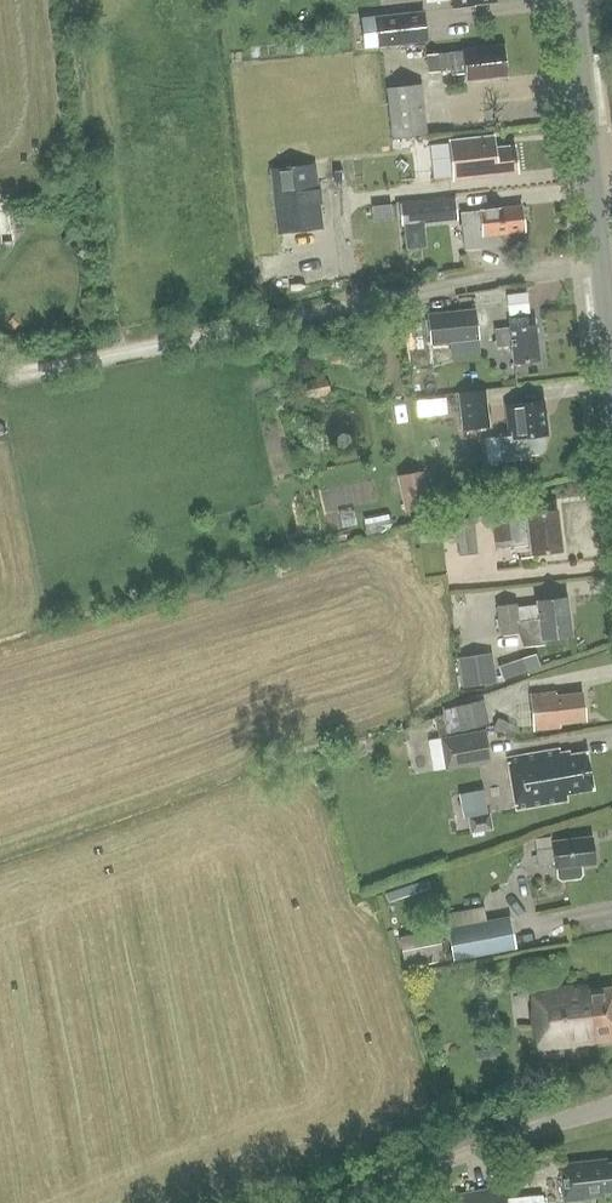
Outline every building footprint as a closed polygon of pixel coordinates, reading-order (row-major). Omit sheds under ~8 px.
[(421,11),(360,18),(364,47),(424,40),(421,11)] [(507,74),(504,45),(463,50),(463,51),(428,55),(429,73),(451,70),(452,74),(466,73),(467,78),(507,74)] [(393,137),(428,134),(423,84),(388,88),(393,137)] [(497,172),(518,170),(515,147),(495,149),(493,136),(450,141),(454,179),(498,174),(497,172)] [(313,165),(272,169),(279,230),(320,225),(313,165)] [(456,198),(400,204),(402,226),(458,220),(456,198)] [(526,241),(525,229),(522,207),(462,214),(466,250),(486,247),(498,246),(502,241),(509,247),(523,245),(526,241)] [(67,231),(62,239),(72,246),(78,238),(67,231)] [(528,292),(507,295),(510,313),(530,310),(528,292)] [(431,345),(480,339),(477,308),(427,313),(431,345)] [(539,360),(535,323),(511,326),(511,327),(496,329),(498,345),(513,343),(515,363),(539,360)] [(328,380),(323,377),(306,381),(302,386),(305,397),(310,399),(327,396),(330,390),(328,380)] [(487,392),(459,395),(462,430),(491,427),(487,392)] [(452,395),(427,399),(429,411),(454,407),(452,395)] [(503,460),(526,457),(526,454),(538,452),(543,449),(544,445),(543,435),(548,434),(544,400),(505,404),(509,433),(500,434),(503,460)] [(431,507),(423,471),(398,476),(405,512),(431,507)] [(370,502),(366,482),(330,489),(333,509),(370,502)] [(461,512),(456,492),(441,496),(446,516),(461,512)] [(562,550),(557,509),(527,513),(528,514),(508,516),(508,515),(493,517),(496,548),(531,544),(532,553),(562,550)] [(459,555),(478,553),(475,517),(456,519),(459,555)] [(450,539),(448,524),(418,527),(420,543),(450,539)] [(572,634),(567,597),(537,600),(538,604),(517,606),(517,603),(497,605),(501,635),(519,633),(524,645),(544,643),(543,638),(572,634)] [(463,684),(496,680),(492,651),(460,655),(463,684)] [(499,666),(503,679),(518,674),(514,661),(499,666)] [(558,695),(558,691),(532,694),(536,728),(561,726),(560,723),(586,720),(583,692),(558,695)] [(490,724),(484,700),(455,707),(461,731),(490,724)] [(449,769),(490,762),(485,731),(443,739),(449,769)] [(559,756),(558,749),(508,757),(517,808),(567,800),(566,793),(593,789),(587,751),(559,756)] [(494,829),(491,812),(467,816),(470,833),(494,829)] [(596,863),(593,836),(554,840),(554,846),(537,848),(539,865),(556,863),(558,879),(562,881),(580,879),(583,874),(582,864),(596,863)] [(550,893),(553,907),(567,905),(565,890),(550,893)] [(487,920),(485,911),(476,913),(477,922),(448,928),(454,961),(517,949),(511,916),(487,920)] [(444,959),(438,929),(399,937),(405,967),(444,959)] [(546,958),(516,961),(520,993),(531,992),(533,1012),(529,1013),(530,1030),(535,1029),(537,1049),(593,1043),(593,1042),(611,1040),(611,986),(590,989),(589,983),(549,988),(546,958)] [(477,1055),(500,1053),(499,1040),(476,1043),(477,1055)] [(604,1159),(560,1164),(564,1200),(601,1196),(601,1192),(611,1190),(611,1162),(609,1162),(604,1159)] [(504,1184),(456,1193),(458,1202),(508,1202),(504,1184)]
